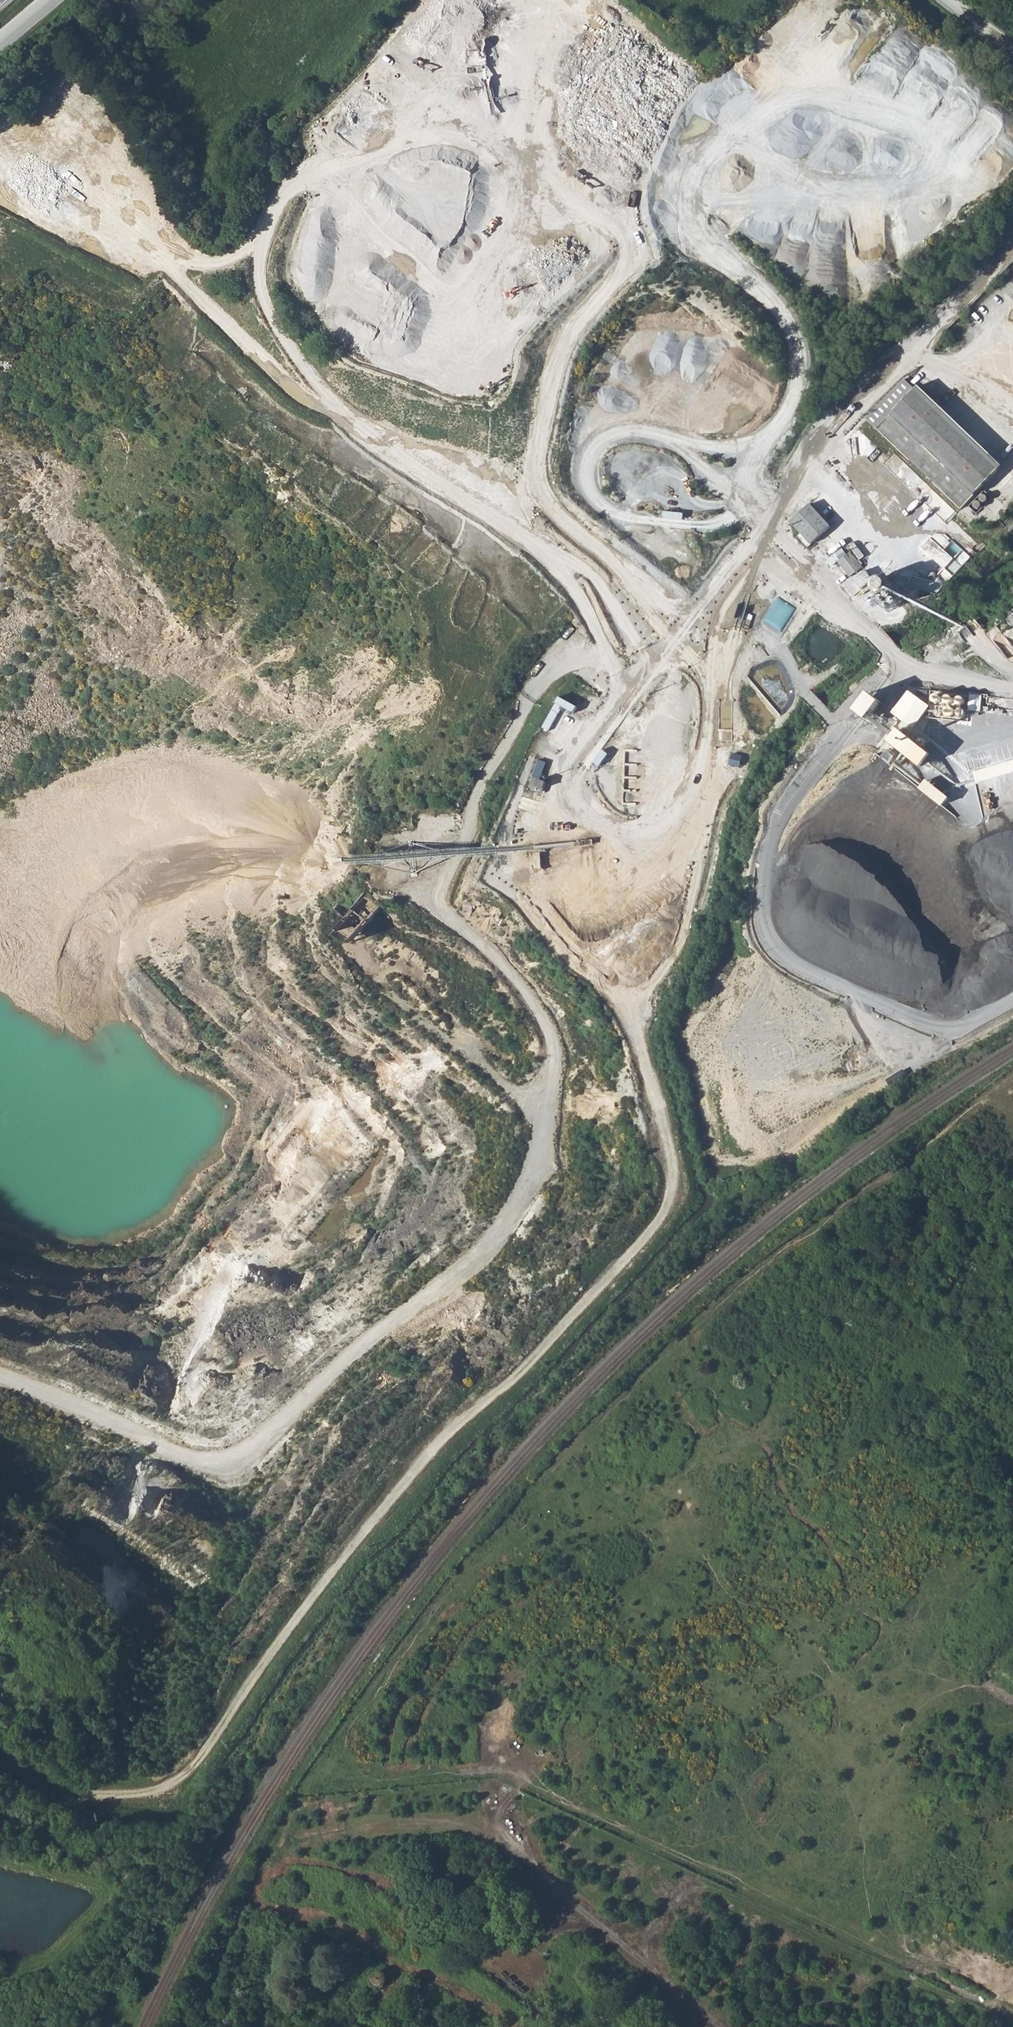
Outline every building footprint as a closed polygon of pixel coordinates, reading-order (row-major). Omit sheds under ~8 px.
[(877,430),(879,432),(960,511),(1002,468),(919,386),(877,430)] [(856,425),(846,434),(853,441),(862,433),(856,425)] [(984,493),(968,509),(976,516),(992,500),(984,493)] [(812,543),(832,525),(811,502),(791,521),(812,543)] [(863,566),(843,543),(830,555),(849,577),(863,566)] [(882,575),(874,581),(875,582),(871,585),(872,586),(879,595),(891,586),(882,575)] [(871,577),(860,586),(864,592),(872,586),(871,585),(875,582),(874,581),(871,577)] [(903,592),(897,596),(902,602),(908,598),(903,592)] [(883,594),(876,599),(881,606),(888,600),(883,594)] [(910,687),(893,710),(915,726),(932,704),(910,687)] [(982,709),(983,694),(971,693),(970,708),(982,709)] [(577,706),(556,696),(541,727),(548,731),(562,708),(572,713),(577,706)] [(992,736),(1009,743),(1012,733),(1012,730),(997,723),(992,736)] [(938,756),(947,762),(955,750),(945,744),(938,756)] [(660,780),(674,755),(668,751),(654,776),(660,780)] [(537,758),(531,776),(533,777),(529,787),(542,791),(545,782),(540,779),(546,762),(537,758)]
